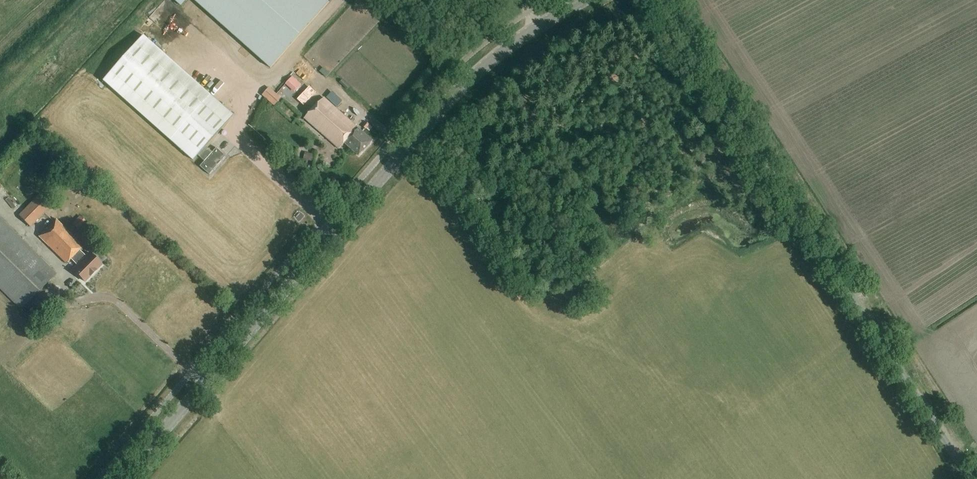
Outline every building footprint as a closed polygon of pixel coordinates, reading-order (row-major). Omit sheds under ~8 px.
[(329,2),(327,0),(193,0),(270,68),(329,2)] [(233,116),(143,35),(103,81),(193,161),(198,156),(205,162),(200,167),(209,175),(226,157),(217,148),(213,153),(206,147),(233,116)] [(301,85),(292,77),(285,85),(294,93),(301,85)] [(274,107),(281,99),(269,88),(262,96),(274,107)] [(373,141),(324,98),(305,118),(339,149),(345,143),(359,156),(373,141)] [(312,162),(314,155),(305,153),(303,160),(312,162)] [(19,216),(30,227),(51,206),(40,195),(19,216)] [(79,228),(86,220),(80,215),(73,222),(79,228)] [(20,309),(56,274),(0,219),(0,289),(20,309)] [(83,247),(56,219),(39,236),(66,264),(70,259),(76,266),(72,270),(84,283),(102,266),(89,253),(85,257),(79,251),(83,247)]
